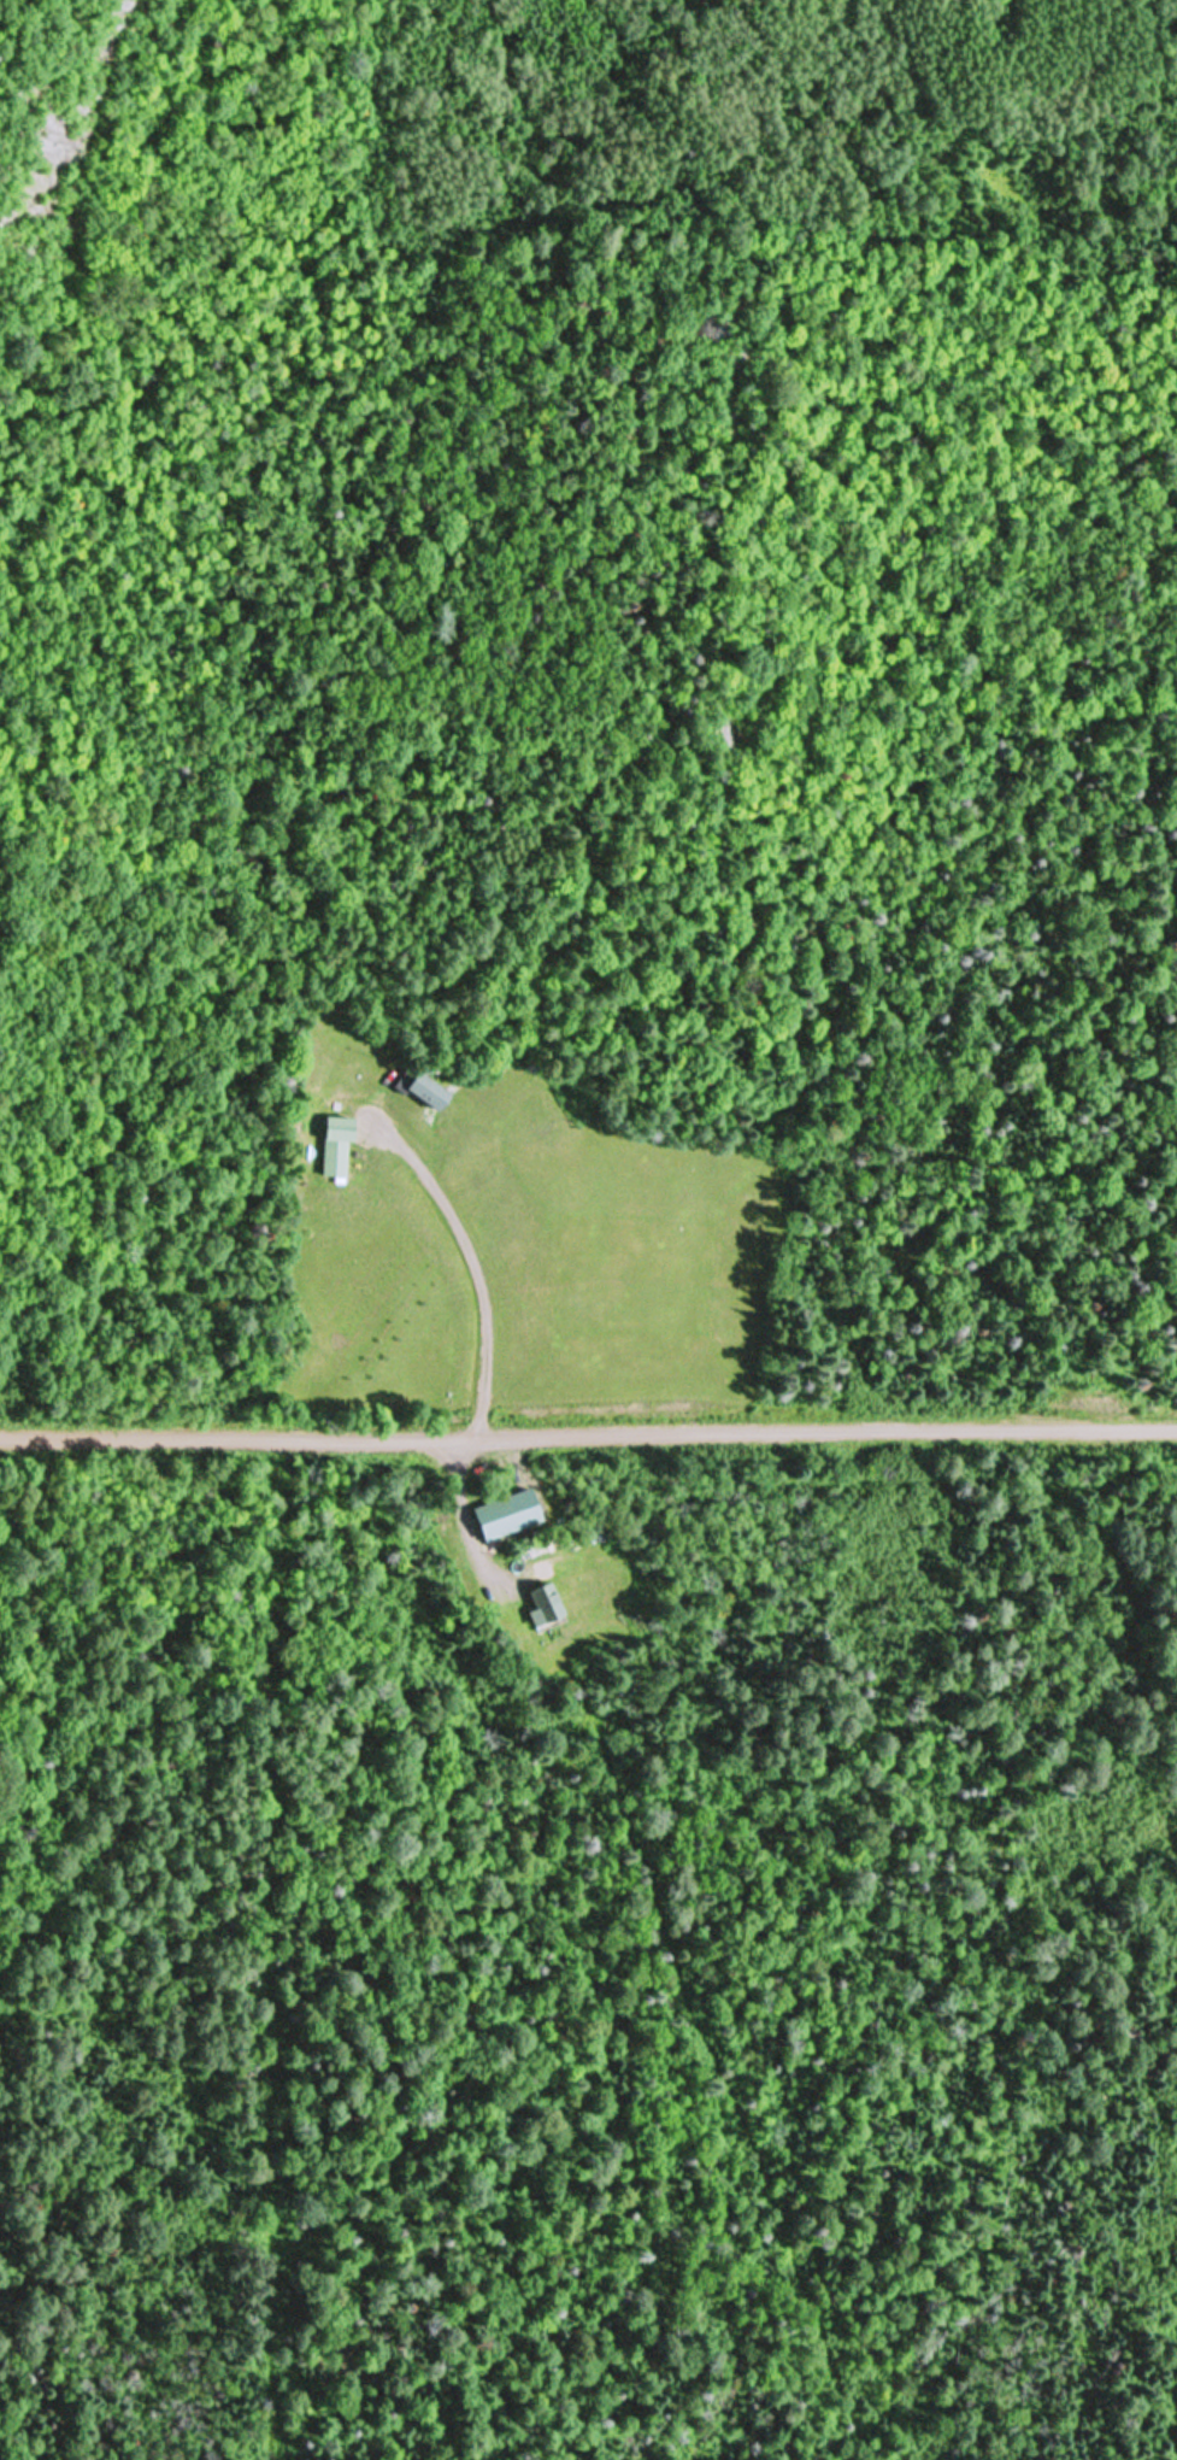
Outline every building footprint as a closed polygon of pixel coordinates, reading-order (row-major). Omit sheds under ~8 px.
[(388,1081),(420,1112),(436,1095),(404,1065),(388,1081)] [(342,1177),(342,1117),(316,1116),(315,1177),(342,1177)] [(517,1611),(524,1625),(553,1611),(538,1580),(518,1590),(526,1607),(517,1611)]
